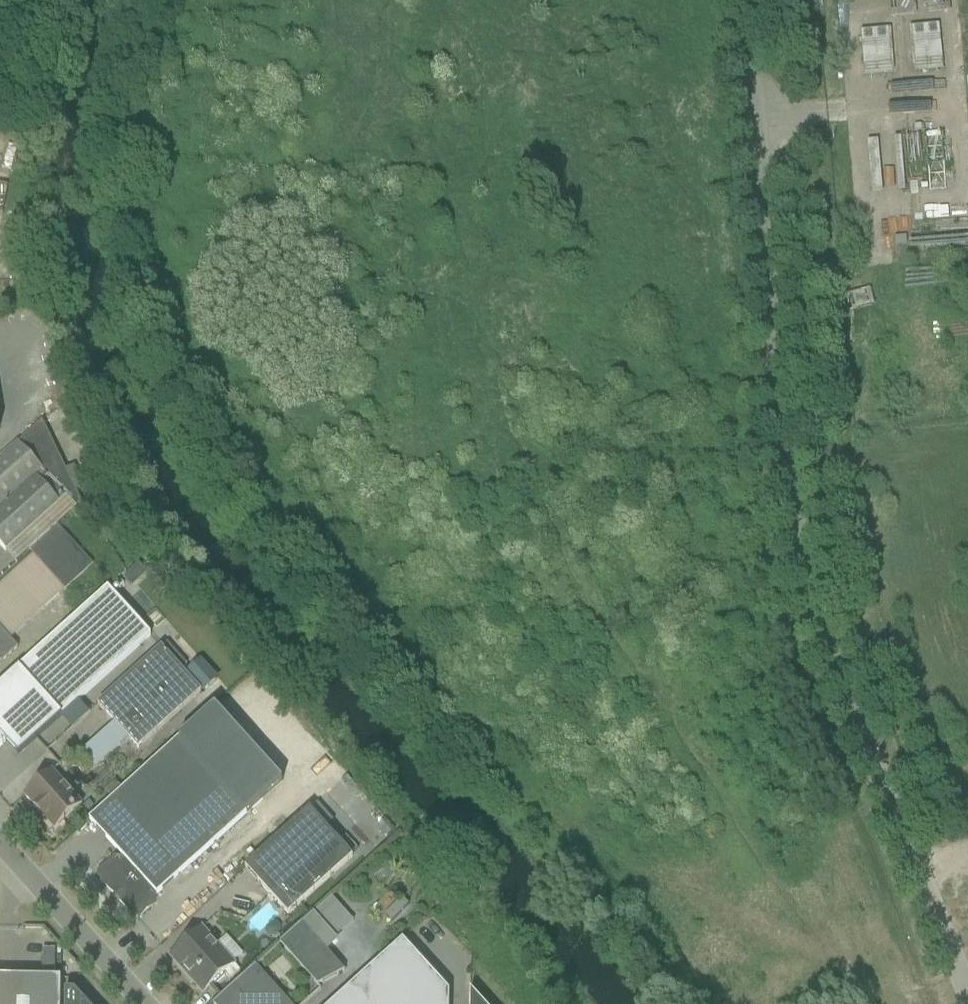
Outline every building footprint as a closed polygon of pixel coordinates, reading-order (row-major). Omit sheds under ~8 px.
[(942,24),(913,25),(914,69),(943,68),(942,24)] [(864,73),(892,72),(890,28),(862,30),(864,73)] [(18,443),(0,459),(0,546),(5,552),(58,503),(34,477),(42,470),(18,443)] [(58,525),(30,550),(34,554),(11,575),(42,610),(94,564),(58,525)] [(150,636),(107,588),(0,686),(0,748),(2,746),(1,745),(4,742),(17,757),(32,743),(150,636)] [(17,649),(0,630),(0,664),(17,649)] [(151,737),(200,693),(160,649),(97,706),(137,750),(151,737)] [(178,740),(88,821),(121,858),(119,860),(118,859),(114,858),(97,873),(97,878),(111,894),(115,894),(119,898),(119,903),(133,918),(137,918),(154,903),(154,898),(245,816),(178,740)] [(51,772),(39,783),(24,796),(34,808),(33,809),(43,820),(44,819),(54,830),(81,806),(51,772)] [(287,916),(352,858),(309,810),(244,869),(287,916)] [(312,915),(318,921),(336,904),(331,898),(312,915)] [(301,925),(279,945),(317,987),(344,972),(301,925)] [(233,965),(201,929),(170,958),(202,993),(213,983),(215,985),(224,977),(222,975),(233,965)] [(448,993),(402,942),(333,1003),(448,1003),(448,993)] [(257,965),(214,1003),(291,1003),(257,965)] [(60,980),(0,979),(0,1003),(60,1003),(60,980)] [(469,1003),(482,1003),(469,990),(469,1003)] [(64,1003),(85,1003),(74,992),(64,992),(64,1003)]
